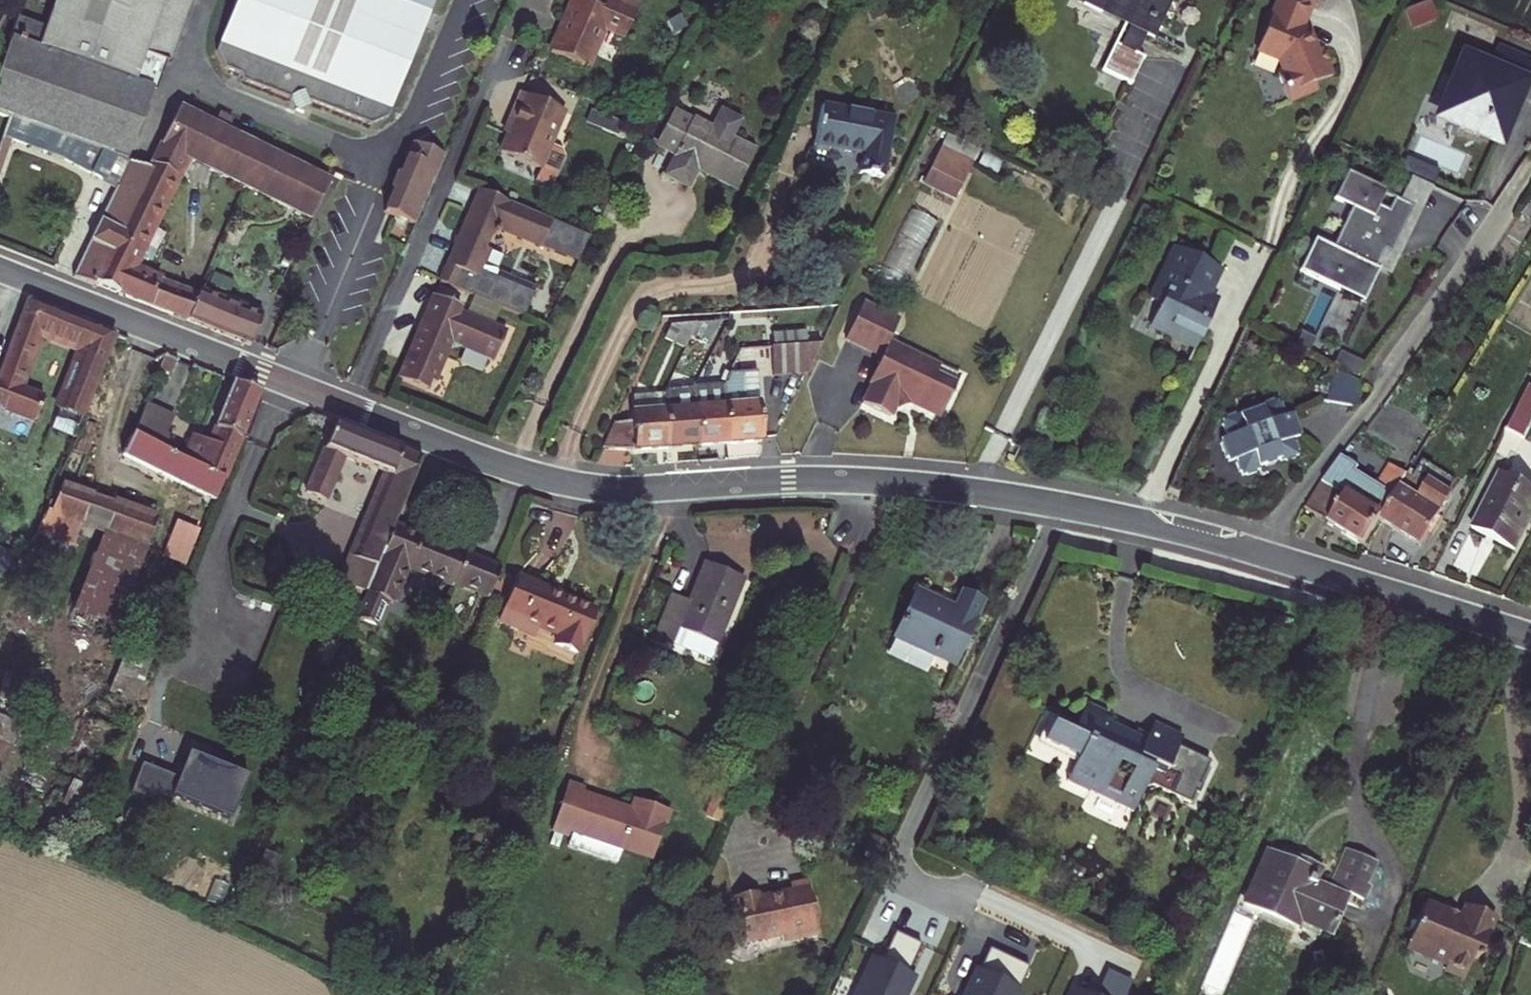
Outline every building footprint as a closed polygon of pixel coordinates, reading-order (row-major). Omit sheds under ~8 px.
[(17,125),(103,154),(131,164),(168,62),(171,63),(194,0),(60,0),(48,33),(21,23),(0,81),(0,119),(17,125)] [(220,53),(227,71),(242,77),(245,83),(266,92),(271,90),(273,95),(294,103),(305,98),(308,103),(372,129),(390,121),(438,0),(241,0),(220,53)] [(578,0),(556,54),(593,70),(610,31),(631,40),(644,8),(627,0),(612,0),(607,12),(587,4),(589,0),(577,0),(578,0)] [(1153,32),(1168,0),(1082,0),(1125,20),(1102,67),(1130,80),(1142,56),(1136,53),(1148,30),(1153,32)] [(1306,0),(1278,0),(1274,9),(1270,20),(1268,20),(1254,52),(1277,61),(1282,74),(1275,76),(1286,103),(1314,91),(1312,85),(1331,78),(1320,50),(1312,54),(1304,34),(1298,31),(1310,2),(1306,0)] [(1404,10),(1411,30),(1436,21),(1429,1),(1404,10)] [(1498,51),(1490,72),(1495,74),(1503,53),(1498,51)] [(1530,76),(1530,65),(1503,53),(1495,74),(1490,72),(1467,62),(1442,116),(1463,125),(1461,129),(1482,138),(1483,134),(1501,142),(1516,101),(1520,103),(1530,76)] [(566,116),(522,97),(509,125),(515,127),(502,157),(541,175),(536,187),(547,191),(553,189),(564,162),(562,156),(551,152),(566,116)] [(332,184),(182,109),(150,170),(91,285),(91,287),(251,349),(262,319),(198,298),(196,302),(130,272),(188,159),(314,219),(332,184)] [(893,124),(822,114),(817,156),(861,162),(859,181),(884,183),(893,124)] [(756,150),(701,118),(683,155),(738,184),(756,150)] [(924,181),(947,191),(965,154),(943,144),(924,181)] [(384,215),(417,229),(441,174),(447,160),(416,147),(384,215)] [(73,278),(91,285),(150,170),(131,164),(103,154),(91,179),(118,189),(73,278)] [(965,154),(947,191),(955,195),(973,157),(965,154)] [(1337,252),(1319,244),(1304,275),(1368,306),(1383,274),(1379,273),(1388,254),(1395,258),(1417,211),(1389,198),(1390,195),(1351,176),(1338,203),(1356,212),(1337,252)] [(1416,182),(1404,205),(1417,211),(1395,258),(1388,254),(1379,273),(1383,274),(1394,280),(1438,192),(1416,182)] [(504,231),(574,264),(586,238),(483,193),(442,284),(477,299),(504,311),(526,321),(535,299),(484,274),(492,253),(489,252),(494,237),(504,231)] [(1470,234),(1483,213),(1467,203),(1454,224),(1470,234)] [(909,209),(875,282),(901,293),(934,221),(909,209)] [(593,241),(586,238),(574,264),(580,266),(593,241)] [(506,259),(492,253),(484,274),(535,299),(538,291),(501,272),(506,259)] [(1213,276),(1168,255),(1145,304),(1154,309),(1144,333),(1187,354),(1209,309),(1200,305),(1213,276)] [(464,311),(436,299),(399,380),(427,393),(431,384),(437,386),(451,354),(463,351),(495,366),(508,337),(495,330),(469,318),(463,315),(464,311)] [(477,299),(469,318),(495,330),(504,311),(477,299)] [(26,303),(0,377),(0,412),(36,427),(46,403),(20,393),(41,337),(81,354),(59,411),(86,422),(119,341),(114,337),(26,303)] [(847,342),(869,353),(887,314),(864,304),(847,342)] [(869,353),(883,360),(872,385),(877,387),(863,417),(887,429),(896,411),(919,405),(947,419),(962,387),(943,378),(944,370),(892,344),(903,321),(887,314),(869,353)] [(716,344),(716,324),(666,326),(667,346),(716,344)] [(825,340),(769,351),(775,380),(808,375),(825,340)] [(1360,382),(1335,372),(1323,405),(1348,413),(1360,382)] [(722,417),(724,450),(759,446),(753,378),(728,381),(720,397),(722,417)] [(206,442),(195,467),(229,483),(264,397),(239,388),(220,432),(224,433),(218,447),(206,442)] [(1525,442),(1530,430),(1530,394),(1510,435),(1525,442)] [(693,420),(697,453),(724,450),(722,417),(720,397),(691,400),(693,420)] [(149,406),(136,438),(164,451),(177,417),(149,406)] [(1219,442),(1212,445),(1220,470),(1227,466),(1233,483),(1251,477),(1249,470),(1268,462),(1272,467),(1289,461),(1284,445),(1294,441),(1285,416),(1274,419),(1269,406),(1251,411),(1253,418),(1233,426),(1231,420),(1214,426),(1219,442)] [(664,423),(662,407),(634,409),(636,425),(633,426),(634,435),(623,436),(610,462),(668,456),(664,423)] [(664,423),(668,456),(697,453),(693,420),(664,423)] [(363,593),(392,525),(421,457),(339,426),(310,496),(330,503),(348,461),(389,476),(351,563),(347,561),(338,583),(350,588),(363,593)] [(617,436),(605,463),(610,462),(623,436),(617,436)] [(229,483),(195,467),(164,451),(136,438),(126,457),(220,505),(229,483)] [(1309,517),(1368,554),(1385,527),(1410,485),(1392,474),(1381,492),(1385,495),(1379,504),(1352,487),(1342,500),(1325,489),(1309,517)] [(1503,478),(1477,531),(1519,552),(1530,525),(1530,491),(1503,478)] [(1410,485),(1385,527),(1426,551),(1457,501),(1434,487),(1431,493),(1412,482),(1410,485)] [(65,485),(52,515),(80,526),(153,551),(164,523),(65,485)] [(48,514),(34,546),(53,553),(57,545),(71,551),(80,526),(52,515),(48,514)] [(161,558),(186,567),(199,531),(174,522),(161,558)] [(387,603),(390,604),(406,567),(450,588),(453,582),(486,596),(498,568),(392,525),(363,593),(369,595),(387,603)] [(658,639),(676,647),(682,630),(720,644),(746,579),(709,566),(693,604),(676,597),(658,639)] [(522,576),(502,623),(521,630),(526,616),(562,632),(557,645),(580,655),(599,608),(522,576)] [(350,588),(338,583),(333,594),(345,600),(350,588)] [(387,603),(369,595),(358,620),(376,629),(387,603)] [(950,612),(912,597),(894,636),(888,654),(924,670),(928,663),(946,670),(973,609),(955,601),(950,612)] [(713,663),(720,644),(682,630),(676,647),(713,663)] [(1066,721),(1060,719),(1050,741),(1082,756),(1072,782),(1098,795),(1102,788),(1135,803),(1142,790),(1158,785),(1193,801),(1212,760),(1181,746),(1167,740),(1162,751),(1148,744),(1149,740),(1110,722),(1113,714),(1095,705),(1085,729),(1080,727),(1082,722),(1068,716),(1066,721)] [(1160,717),(1149,740),(1148,744),(1162,751),(1167,740),(1181,746),(1188,731),(1160,717)] [(1142,749),(1127,743),(1120,757),(1135,764),(1142,749)] [(233,824),(250,780),(191,757),(180,783),(144,769),(133,797),(171,811),(175,801),(233,824)] [(583,824),(631,843),(664,855),(682,810),(649,798),(643,811),(594,791),(597,784),(582,778),(565,823),(580,830),(583,824)] [(719,782),(707,811),(722,817),(734,789),(719,782)] [(1133,810),(1135,803),(1102,788),(1098,795),(1133,810)] [(1094,823),(1125,831),(1130,812),(1099,804),(1094,823)] [(580,830),(576,840),(625,859),(631,843),(583,824),(580,830)] [(1371,873),(1344,861),(1330,894),(1360,907),(1366,895),(1361,894),(1371,873)] [(1286,863),(1283,869),(1298,875),(1300,869),(1286,863)] [(1261,865),(1243,911),(1316,944),(1319,938),(1327,942),(1343,905),(1313,892),(1319,878),(1300,869),(1298,875),(1283,869),(1281,874),(1261,865)] [(802,925),(805,932),(820,928),(808,874),(790,879),(791,886),(761,893),(758,885),(735,892),(746,940),(781,931),(802,925)] [(1472,960),(1490,919),(1459,906),(1452,923),(1441,918),(1443,912),(1420,901),(1400,950),(1440,965),(1437,973),(1456,981),(1466,959),(1472,960)] [(784,938),(805,932),(802,925),(781,931),(784,938)] [(918,975),(911,971),(924,943),(898,931),(885,959),(875,955),(856,994),(906,994),(908,991),(910,992),(918,975)] [(1319,938),(1316,944),(1325,947),(1327,942),(1319,938)] [(1033,970),(993,952),(984,973),(980,971),(969,993),(973,994),(1021,994),(1033,970)] [(1102,991),(1112,994),(1131,994),(1136,984),(1111,972),(1102,991)]
